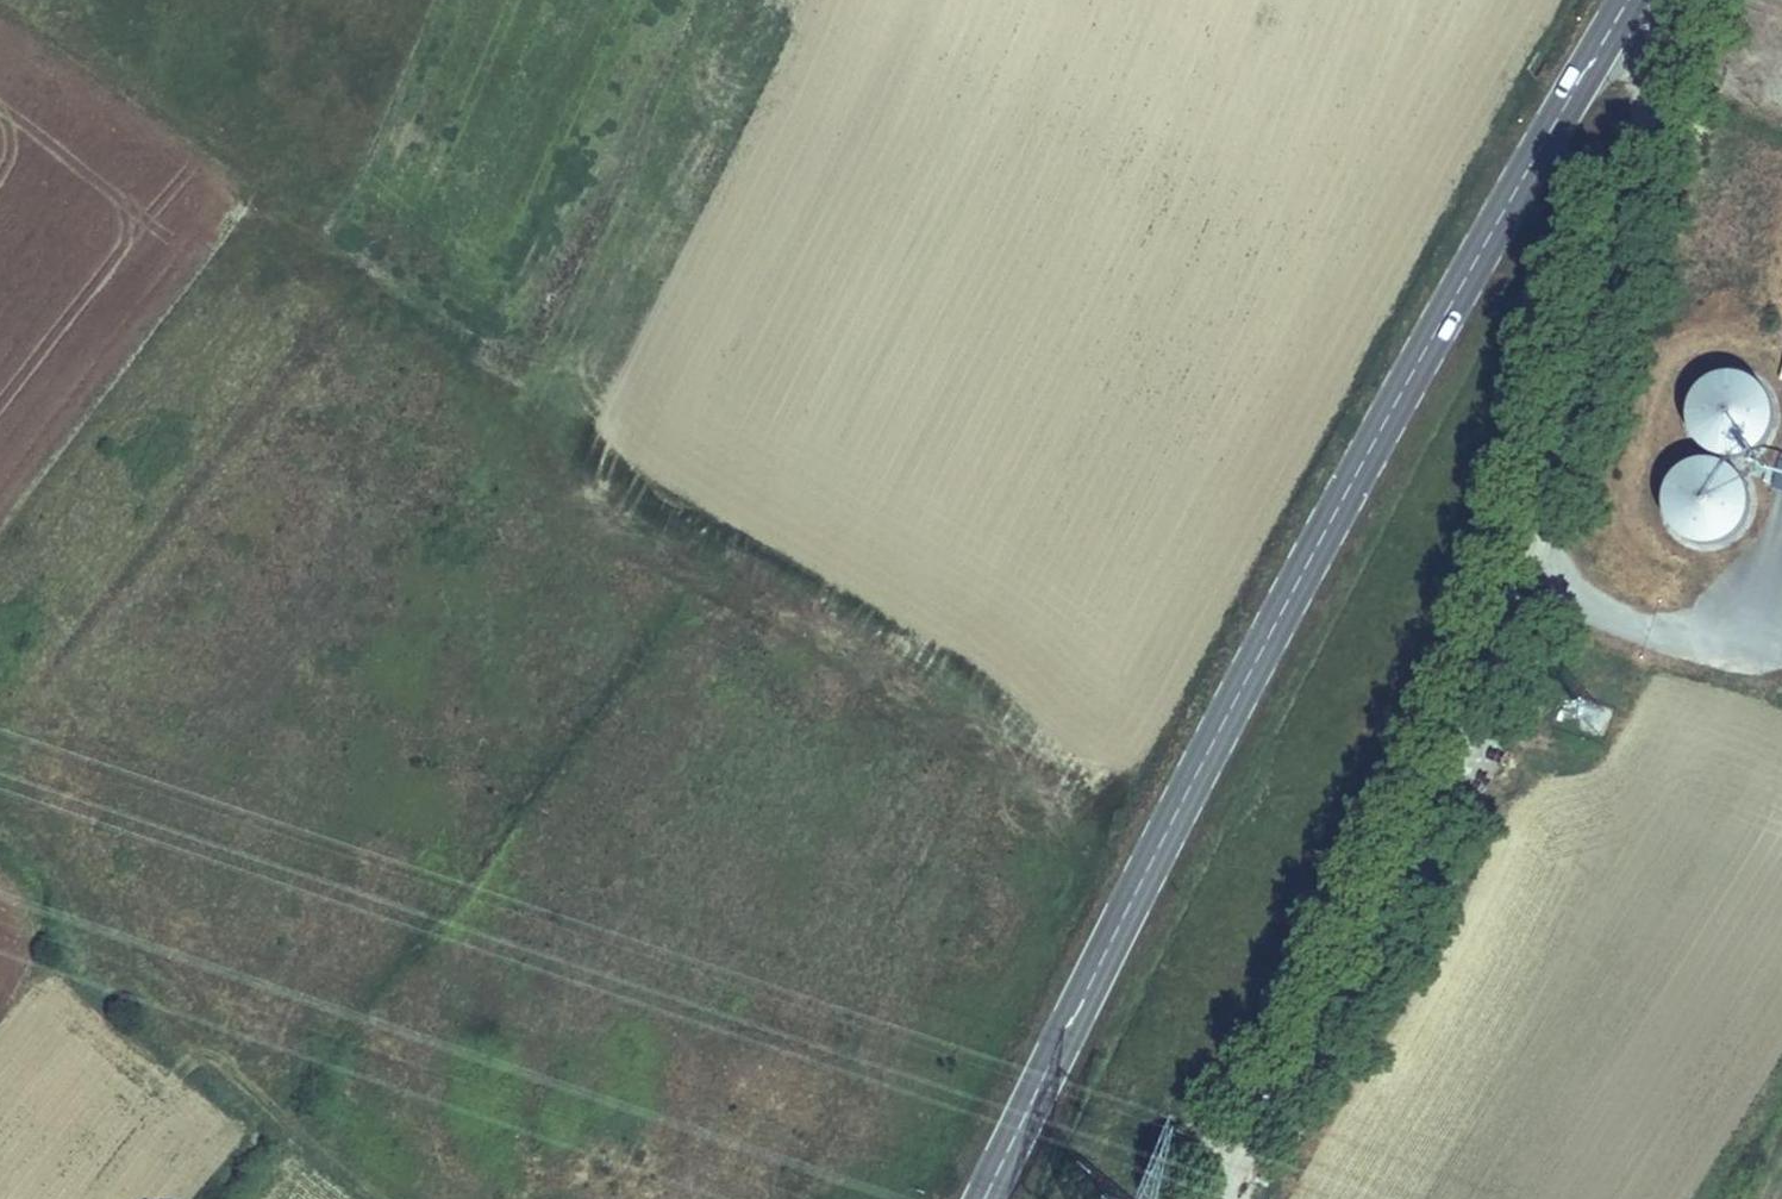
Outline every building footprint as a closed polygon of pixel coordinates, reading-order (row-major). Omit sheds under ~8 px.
[(1692,448),(1681,446),(1668,527),(1744,539),(1769,377),(1705,367),(1692,448)]
